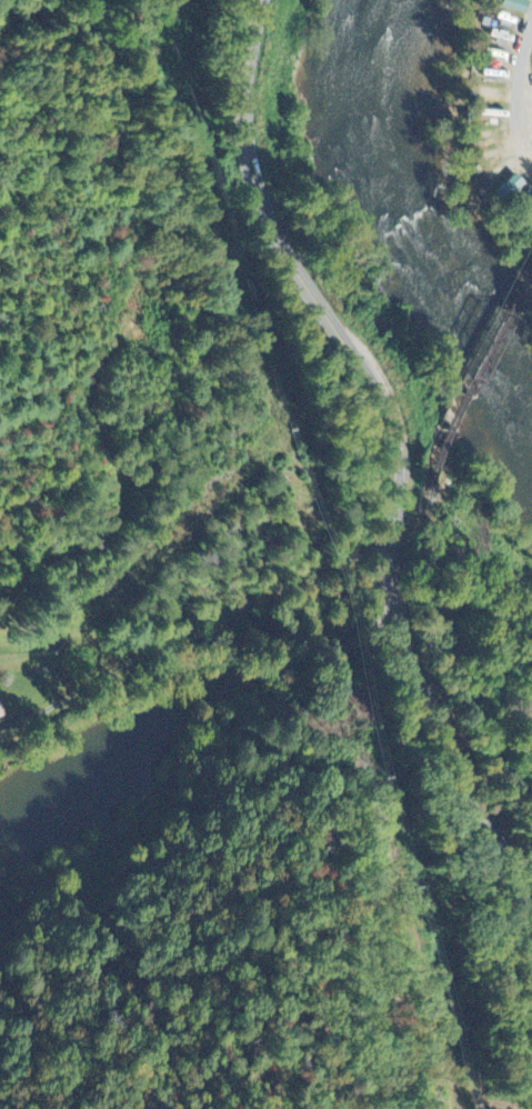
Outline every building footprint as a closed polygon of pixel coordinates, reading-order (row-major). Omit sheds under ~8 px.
[(531,11),(531,3),(524,0),(512,0),(509,7),(530,16),(531,11)]
